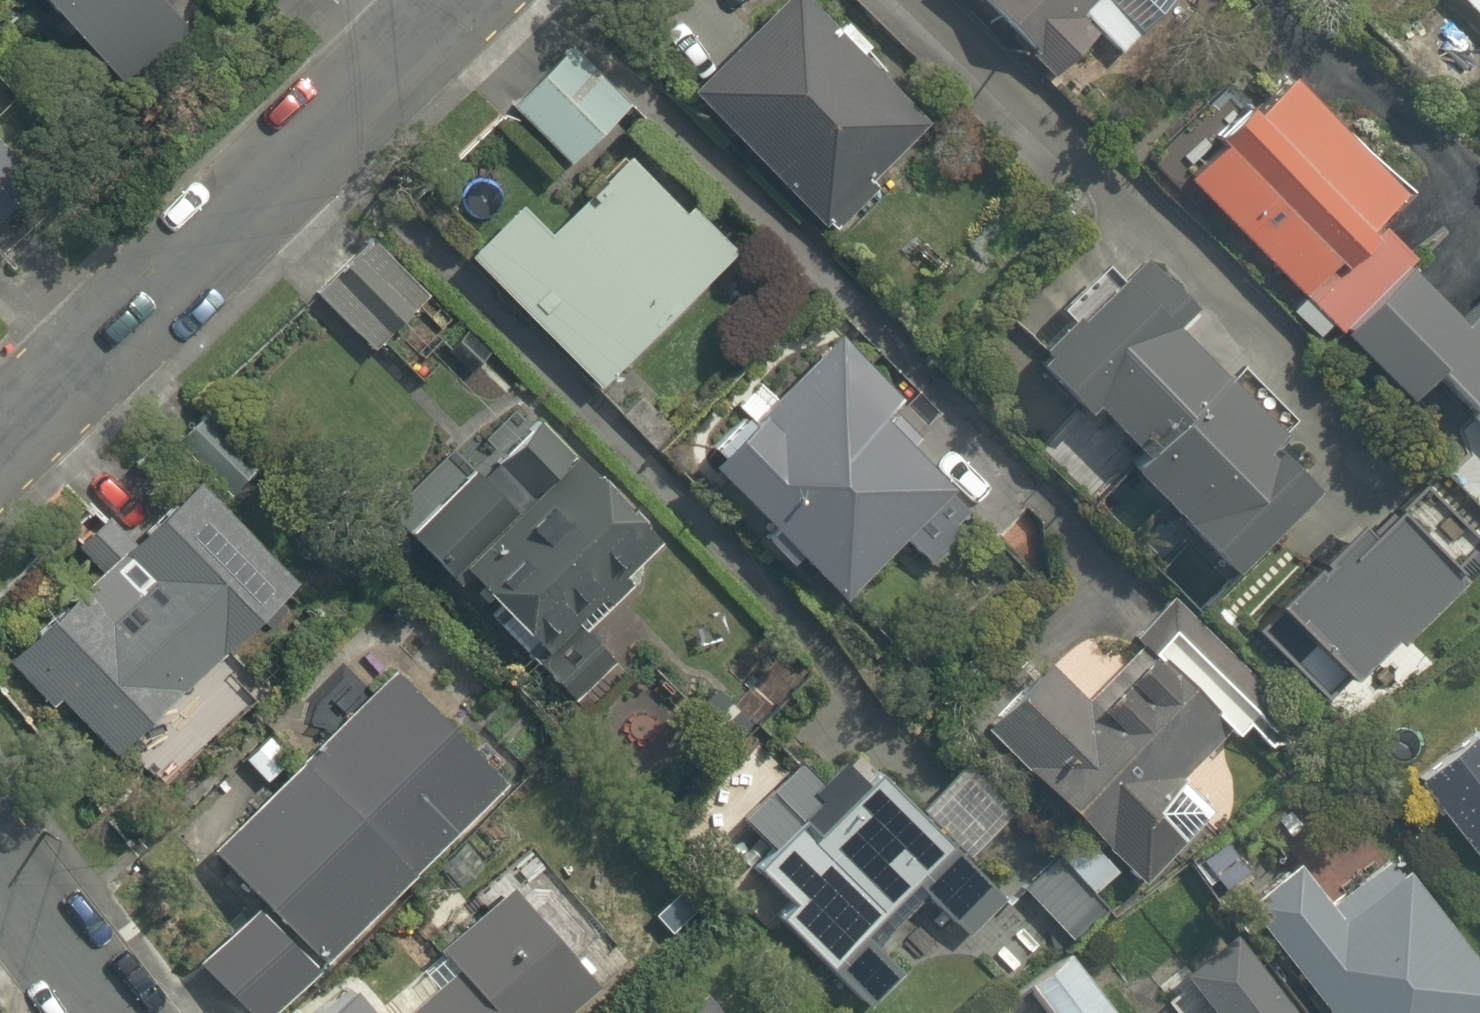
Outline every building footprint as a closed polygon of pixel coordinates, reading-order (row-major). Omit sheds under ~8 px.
[(160,0),(53,0),(139,89),(194,36),(160,0)] [(685,101),(834,233),(928,127),(784,0),(774,0),(685,101)] [(1050,88),(1096,42),(1124,70),(1195,0),(963,0),(1050,88)] [(1479,29),(1479,0),(1454,0),(1479,29)] [(1272,108),(1188,189),(1334,341),(1411,267),(1371,226),(1402,196),(1254,43),(1231,65),(1272,108)] [(632,99),(575,45),(508,116),(566,170),(632,99)] [(520,207),(465,265),(599,392),(731,253),(627,154),(550,236),(520,207)] [(35,192),(0,157),(0,226),(35,192)] [(422,386),(467,337),(362,242),(309,300),(373,358),(381,349),(422,386)] [(1134,467),(1125,476),(1229,590),(1319,509),(1274,459),(1288,446),(1180,327),(1195,313),(1147,260),(1105,298),(1075,265),(1012,322),(1040,353),(1024,368),(1080,430),(1091,419),(1134,467)] [(1430,385),(1479,437),(1479,316),(1468,327),(1411,267),(1334,341),(1402,411),(1430,385)] [(738,414),(693,459),(839,606),(898,548),(922,573),(976,519),(882,424),(907,399),(822,314),(730,406),(738,414)] [(657,549),(532,416),(403,537),(542,686),(629,605),(614,589),(657,549)] [(65,546),(97,580),(13,657),(106,759),(290,591),(197,489),(133,547),(102,512),(65,546)] [(1479,562),(1415,497),(1367,545),(1352,530),(1250,632),(1329,712),(1479,562)] [(1170,788),(1251,709),(1174,630),(1124,679),(1080,635),(980,733),(1084,840),(1122,880),(1135,892),(1205,824),(1170,788)] [(391,684),(219,865),(264,907),(196,978),(233,1012),(273,1012),(493,781),(391,684)] [(1409,786),(1479,883),(1479,737),(1479,736),(1409,786)] [(860,757),(850,748),(813,786),(794,768),(733,830),(757,854),(740,872),(779,909),(764,924),(856,1012),(871,1012),(905,977),(873,946),(918,900),(964,945),(1007,900),(860,757)] [(1248,871),(1218,838),(1180,873),(1210,906),(1248,871)] [(1122,880),(1084,840),(1021,901),(1060,941),(1122,880)] [(1243,919),(1312,1012),(1479,1012),(1479,978),(1393,861),(1346,895),(1332,876),(1306,894),(1296,880),(1243,919)] [(591,986),(498,887),(430,951),(458,981),(424,1012),(562,1012),(591,986)] [(1244,946),(1169,1001),(1177,1012),(1293,1012),(1244,946)] [(1030,986),(1049,1012),(1127,1012),(1080,949),(1030,986)] [(1030,986),(993,1012),(1049,1012),(1030,986)] [(319,1012),(358,1012),(345,994),(319,1012)] [(693,999),(675,1012),(704,1012),(693,999)]
